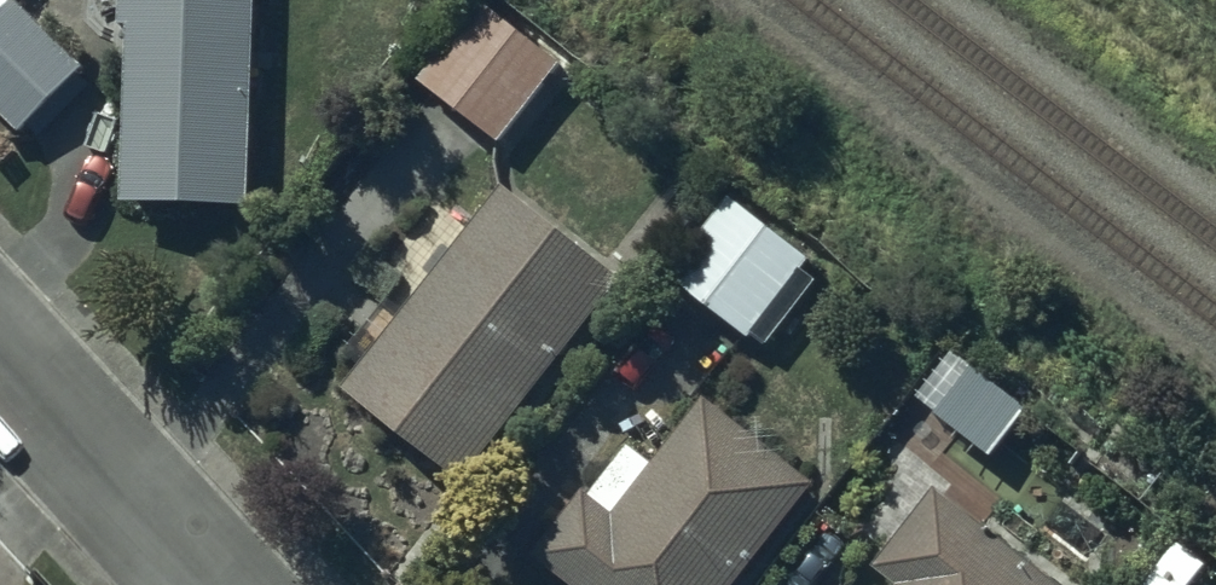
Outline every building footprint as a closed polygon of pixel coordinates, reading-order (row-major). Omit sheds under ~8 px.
[(32,0),(6,0),(0,6),(0,96),(26,121),(89,55),(32,0)] [(127,13),(135,13),(129,187),(258,191),(264,0),(127,0),(127,13)] [(503,0),(473,0),(421,63),(503,132),(568,55),(503,0)] [(627,264),(507,172),(349,375),(469,468),(627,264)] [(830,255),(732,181),(669,263),(768,338),(830,255)] [(977,352),(938,400),(992,444),(1031,396),(977,352)] [(630,433),(591,484),(582,478),(534,542),(591,584),(728,584),(816,469),(705,385),(655,452),(630,433)] [(877,550),(898,567),(884,584),(1075,584),(934,476),(877,550)]
